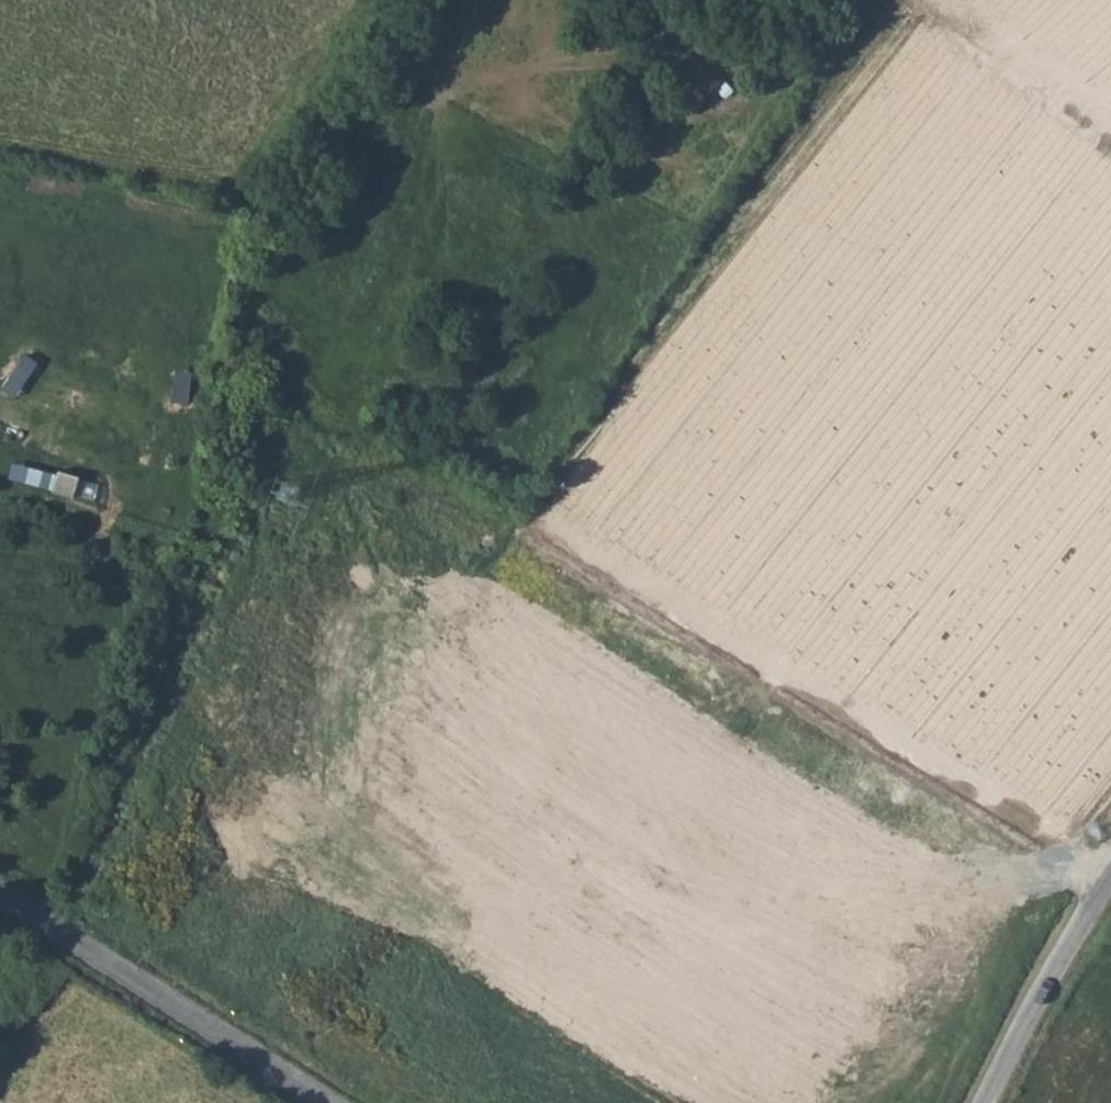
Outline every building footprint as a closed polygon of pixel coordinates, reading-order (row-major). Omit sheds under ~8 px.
[(57,486),(59,479),(69,482),(71,476),(16,460),(12,473),(57,486)]
